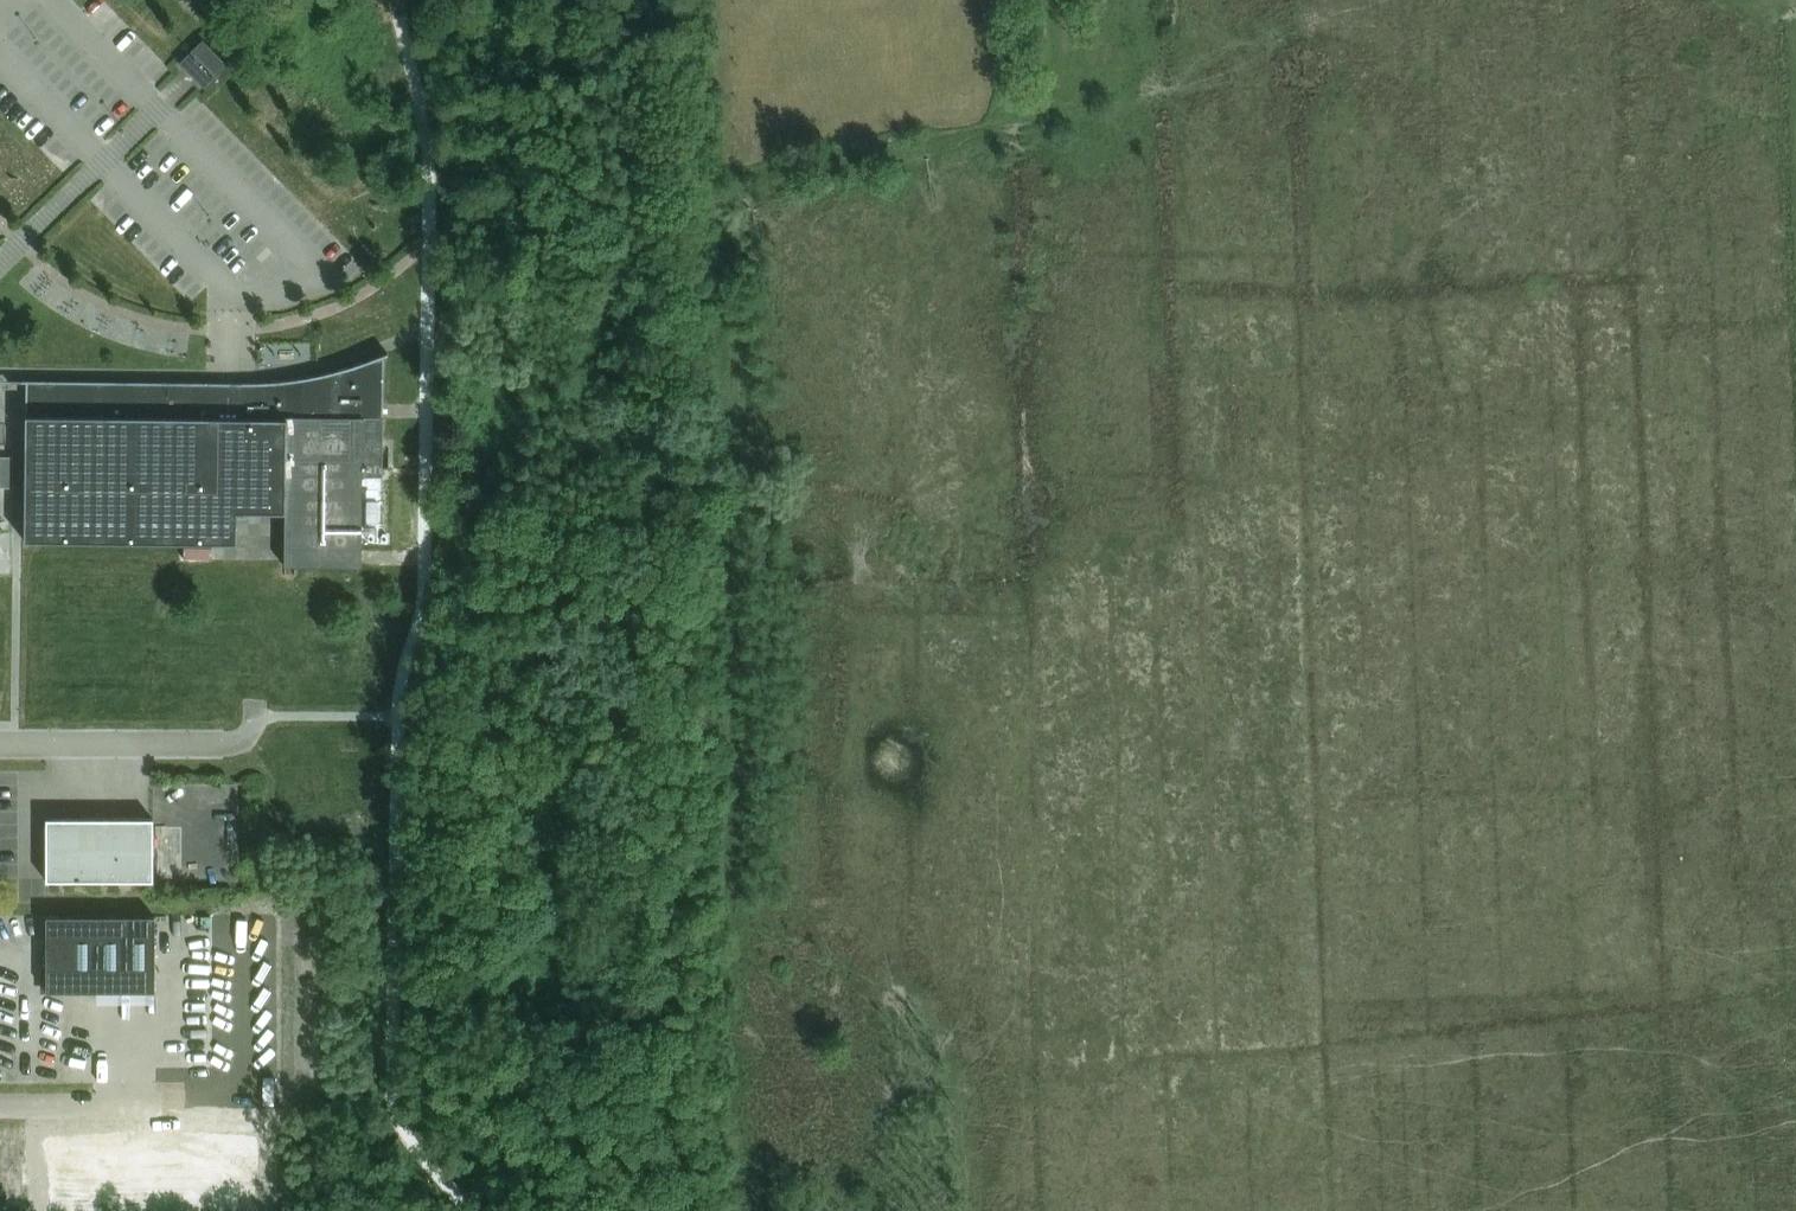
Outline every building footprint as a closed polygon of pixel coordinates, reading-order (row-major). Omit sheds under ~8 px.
[(203,38),(179,61),(206,88),(229,65),(203,38)] [(24,523),(24,540),(236,542),(236,511),(284,512),(284,565),(361,566),(361,550),(361,480),(361,475),(382,475),(382,468),(383,447),(383,439),(383,417),(383,414),(383,408),(383,404),(384,355),(388,353),(387,351),(365,360),(356,363),(343,368),(324,372),(320,374),(296,378),(292,379),(273,381),(259,382),(249,382),(225,382),(26,380),(24,523)] [(10,471),(24,471),(25,442),(10,442),(10,471)] [(46,880),(66,880),(153,880),(153,817),(46,818),(46,880)] [(46,915),(46,991),(155,991),(155,916),(46,915)]
